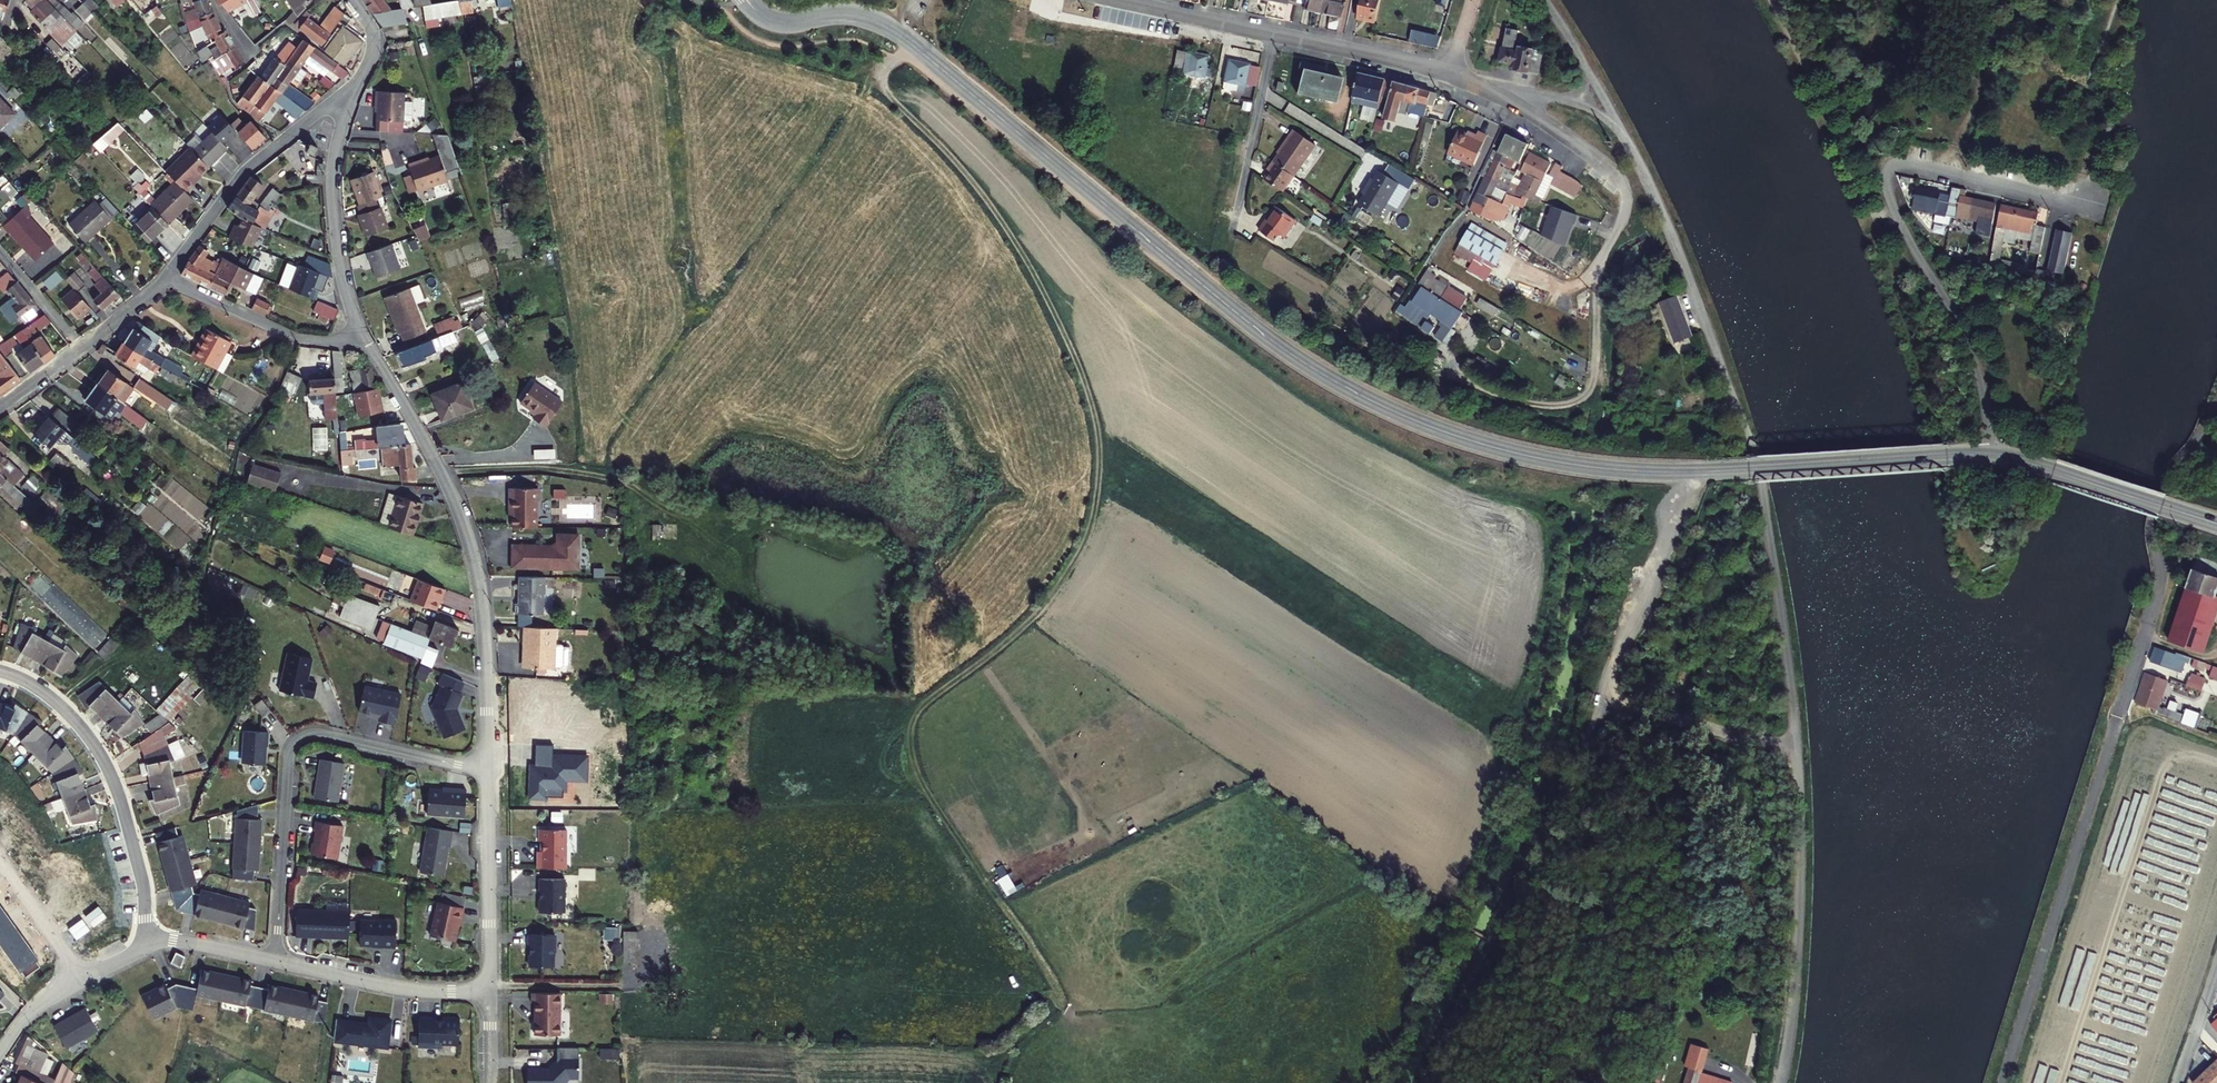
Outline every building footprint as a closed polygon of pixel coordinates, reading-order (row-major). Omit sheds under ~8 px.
[(1,11),(4,12),(5,11),(9,0),(0,0),(0,11),(1,11)] [(65,21),(54,9),(47,3),(45,0),(27,0),(32,5),(29,8),(31,10),(30,12),(62,45),(63,44),(68,50),(81,37),(65,21)] [(82,4),(91,14),(98,7),(91,0),(86,0),(82,4)] [(212,13),(207,0),(201,0),(182,7),(185,23),(212,13)] [(218,5),(221,4),(230,16),(235,13),(233,10),(236,7),(233,3),(236,0),(216,0),(218,5)] [(294,12),(285,21),(290,25),(305,8),(303,6),(305,2),(309,0),(286,0),(294,12)] [(384,0),(363,0),(373,13),(391,10),(384,0)] [(459,0),(461,14),(465,13),(472,12),(471,6),(476,5),(476,0),(459,0)] [(1324,0),(1294,0),(1294,2),(1303,5),(1303,7),(1321,11),(1324,0)] [(1321,11),(1339,15),(1342,0),(1324,0),(1321,11)] [(1357,15),(1367,17),(1367,20),(1375,22),(1380,0),(1361,0),(1357,15)] [(151,11),(156,7),(157,6),(153,1),(140,11),(143,16),(151,11)] [(54,9),(65,21),(71,15),(60,3),(54,9)] [(91,14),(82,4),(75,10),(85,20),(91,14)] [(162,14),(156,7),(151,11),(156,18),(162,14)] [(320,28),(329,35),(343,14),(336,8),(320,28)] [(408,22),(401,8),(392,10),(396,24),(408,22)] [(221,33),(212,13),(185,23),(188,32),(202,26),(208,39),(213,37),(221,33)] [(321,46),(344,63),(359,42),(343,29),(350,19),(344,14),(343,14),(329,35),(321,46)] [(293,25),(321,46),(329,35),(320,28),(303,15),(293,25)] [(1518,30),(1507,28),(1500,61),(1516,65),(1515,70),(1538,75),(1542,52),(1520,47),(1519,51),(1514,50),(1518,30)] [(211,57),(213,59),(235,47),(229,38),(225,31),(221,33),(213,37),(215,41),(205,47),(211,57)] [(0,37),(0,61),(5,66),(16,55),(0,37)] [(288,43),(279,53),(288,59),(299,67),(308,55),(343,77),(349,72),(318,51),(302,40),(295,48),(288,43)] [(344,63),(321,46),(319,48),(342,65),(344,63)] [(211,57),(205,47),(197,52),(201,62),(208,59),(211,57)] [(245,63),(235,47),(213,59),(218,67),(228,61),(235,70),(245,63)] [(1207,55),(1177,49),(1173,71),(1180,72),(1180,71),(1202,76),(1202,75),(1209,76),(1210,69),(1204,68),(1207,55)] [(66,52),(56,62),(76,83),(87,72),(66,52)] [(274,58),(258,78),(269,85),(288,59),(279,53),(275,59),(274,58)] [(288,59),(269,85),(280,93),(285,97),(305,111),(313,104),(287,85),(292,78),(299,83),(306,73),(299,67),(288,59)] [(1243,87),(1254,90),(1260,67),(1230,60),(1224,86),(1243,90),(1243,87)] [(1309,63),(1300,61),(1298,67),(1302,68),(1302,67),(1308,69),(1309,63)] [(1286,66),(1280,64),(1276,78),(1283,80),(1286,66)] [(232,72),(228,67),(217,74),(226,90),(225,77),(232,72)] [(1308,69),(1302,67),(1302,68),(1296,91),(1335,100),(1341,76),(1308,69)] [(495,78),(494,72),(473,75),(474,82),(495,78)] [(1385,80),(1359,74),(1353,96),(1379,102),(1385,80)] [(236,105),(248,114),(269,85),(258,78),(256,76),(236,105)] [(1401,99),(1405,100),(1409,85),(1393,82),(1386,109),(1378,107),(1378,108),(1373,127),(1392,131),(1394,121),(1396,120),(1401,99)] [(269,85),(248,114),(259,122),(280,93),(269,85)] [(1409,85),(1405,100),(1410,101),(1407,112),(1423,116),(1430,90),(1409,85)] [(21,95),(13,87),(6,93),(14,101),(21,95)] [(1200,90),(1191,89),(1190,95),(1199,97),(1200,90)] [(404,94),(376,92),(375,107),(378,107),(377,121),(402,122),(403,121),(411,121),(412,103),(404,102),(404,94)] [(1240,98),(1232,96),(1231,104),(1238,105),(1240,98)] [(1379,102),(1353,96),(1352,102),(1378,108),(1378,107),(1379,102)] [(300,115),(305,111),(285,97),(281,102),(300,115)] [(15,115),(0,99),(0,129),(15,115)] [(1455,109),(1447,106),(1443,113),(1433,111),(1429,117),(1439,120),(1449,122),(1455,109)] [(222,115),(207,129),(211,133),(222,144),(235,130),(230,124),(222,115)] [(235,130),(235,131),(251,149),(264,137),(250,121),(245,127),(237,118),(230,124),(235,130)] [(117,123),(93,145),(101,153),(124,131),(117,123)] [(1476,137),(1460,129),(1449,152),(1474,163),(1487,135),(1479,131),(1476,137)] [(53,142),(41,130),(35,135),(47,148),(53,142)] [(1315,146),(1293,131),(1287,139),(1289,140),(1273,162),(1294,176),(1315,146)] [(222,144),(211,133),(199,144),(192,137),(186,144),(189,147),(208,166),(209,167),(227,149),(222,144)] [(1498,151),(1519,161),(1527,143),(1506,134),(1498,151)] [(446,177),(460,172),(448,136),(437,136),(439,141),(434,143),(439,158),(446,177)] [(318,148),(310,144),(307,151),(314,155),(318,148)] [(175,183),(184,192),(193,183),(192,182),(208,166),(189,147),(165,172),(175,182),(175,183)] [(1508,190),(1511,181),(1517,168),(1521,161),(1519,161),(1498,151),(1486,176),(1497,182),(1495,187),(1507,192),(1508,190)] [(1544,175),(1550,163),(1530,152),(1527,157),(1524,155),(1521,161),(1517,168),(1526,173),(1520,186),(1511,181),(1508,190),(1528,197),(1539,201),(1541,197),(1535,194),(1544,175)] [(446,177),(439,158),(422,163),(421,161),(407,165),(417,192),(432,187),(436,196),(450,192),(447,182),(447,180),(446,177)] [(1294,176),(1273,162),(1268,169),(1271,170),(1264,180),(1282,192),(1294,176)] [(1539,201),(1542,202),(1552,185),(1560,171),(1562,167),(1556,162),(1548,177),(1544,175),(1535,194),(1541,197),(1539,201)] [(322,183),(323,164),(318,164),(317,174),(308,174),(307,182),(322,183)] [(1593,169),(1587,164),(1577,177),(1582,182),(1593,169)] [(1387,175),(1379,172),(1359,205),(1380,216),(1400,184),(1411,191),(1416,182),(1393,167),(1387,175)] [(359,206),(375,200),(381,198),(372,169),(349,178),(359,206)] [(1560,171),(1552,185),(1574,198),(1581,186),(1578,182),(1577,181),(1560,171)] [(0,177),(0,190),(9,182),(2,175),(0,177)] [(1497,182),(1486,176),(1475,201),(1486,206),(1490,197),(1499,202),(1502,198),(1504,200),(1507,192),(1495,187),(1497,182)] [(251,177),(236,197),(243,202),(265,215),(270,209),(270,208),(273,205),(277,199),(281,194),(272,188),(259,205),(251,200),(262,185),(251,177)] [(0,190),(0,208),(10,199),(9,198),(16,191),(9,182),(0,190)] [(152,208),(166,223),(191,199),(184,192),(175,183),(175,182),(150,206),(152,208)] [(32,200),(24,191),(14,200),(22,209),(24,207),(32,200)] [(1941,199),(1918,195),(1914,216),(1937,221),(1941,199)] [(1963,196),(1956,195),(1951,223),(1958,224),(1963,196)] [(1964,225),(1970,198),(1963,196),(1958,224),(1964,225)] [(236,197),(227,209),(241,218),(261,227),(273,211),(270,208),(270,209),(265,215),(243,202),(236,197)] [(1486,206),(1475,201),(1471,210),(1491,219),(1503,221),(1509,208),(1503,204),(1499,202),(1490,197),(1486,206)] [(1539,201),(1528,197),(1525,203),(1542,211),(1545,203),(1542,202),(1539,201)] [(85,242),(111,219),(110,218),(117,211),(106,198),(98,206),(94,201),(69,225),(85,242)] [(277,199),(273,205),(279,210),(284,203),(277,199)] [(375,200),(359,206),(357,206),(360,214),(358,216),(365,236),(387,229),(380,208),(377,209),(375,200)] [(1996,207),(1975,202),(1971,220),(1991,225),(1996,207)] [(1296,221),(1275,206),(1258,229),(1273,240),(1278,234),(1284,237),(1296,221)] [(1582,216),(1556,206),(1542,236),(1565,247),(1582,216)] [(22,209),(2,227),(9,235),(10,234),(35,262),(53,245),(28,218),(31,215),(24,207),(22,209)] [(167,224),(166,223),(152,208),(132,226),(147,243),(167,224)] [(1996,248),(1992,269),(2000,271),(2005,248),(2001,247),(2002,243),(2006,244),(2008,231),(2036,237),(2033,255),(2042,257),(2047,231),(2038,229),(2040,216),(2004,209),(1999,236),(1996,248)] [(1323,220),(1315,215),(1311,220),(1319,225),(1323,220)] [(261,227),(241,218),(235,232),(232,231),(228,239),(251,248),(261,227)] [(1509,241),(1471,222),(1461,244),(1498,262),(1509,241)] [(427,242),(423,231),(418,233),(414,234),(418,246),(427,242)] [(2074,236),(2058,233),(2050,274),(2066,277),(2074,236)] [(1992,235),(1989,247),(1996,248),(1999,236),(1992,235)] [(400,271),(390,244),(367,253),(371,265),(375,263),(376,267),(375,270),(378,279),(400,271)] [(1498,262),(1461,244),(1457,251),(1494,269),(1498,262)] [(181,275),(208,287),(215,274),(218,276),(227,260),(222,257),(219,263),(205,257),(209,252),(199,245),(188,260),(181,275)] [(330,264),(310,256),(305,268),(319,273),(332,278),(330,264)] [(119,295),(84,257),(81,260),(78,262),(96,282),(94,285),(98,289),(101,293),(94,299),(93,300),(102,310),(119,295)] [(215,274),(208,287),(223,295),(230,282),(255,295),(263,278),(247,271),(227,260),(218,276),(215,274)] [(305,268),(298,265),(289,289),(314,300),(318,290),(313,289),(319,273),(305,268)] [(1418,284),(1422,286),(1443,299),(1443,297),(1461,308),(1466,298),(1434,278),(1436,275),(1427,270),(1418,284)] [(8,271),(0,279),(0,288),(3,293),(8,290),(17,282),(8,271)] [(43,281),(50,291),(64,280),(57,271),(43,281)] [(74,289),(77,293),(85,285),(73,273),(66,280),(74,289)] [(36,305),(17,282),(8,290),(18,304),(13,308),(25,324),(35,316),(30,310),(36,305)] [(1464,311),(1443,299),(1422,286),(1412,301),(1409,300),(1405,306),(1401,304),(1397,310),(1430,333),(1435,327),(1426,321),(1431,314),(1441,322),(1439,325),(1441,327),(1435,336),(1442,341),(1464,311)] [(425,331),(408,288),(385,297),(398,332),(400,332),(403,340),(425,331)] [(92,309),(77,293),(74,289),(61,301),(79,321),(92,309)] [(101,293),(98,289),(91,296),(94,299),(101,293)] [(458,300),(462,311),(486,303),(482,291),(458,300)] [(1501,306),(1482,296),(1479,301),(1497,312),(1501,306)] [(1691,336),(1676,297),(1661,303),(1675,341),(1691,336)] [(266,316),(271,304),(257,299),(252,310),(266,316)] [(338,310),(331,307),(318,301),(313,311),(333,320),(338,310)] [(1675,341),(1661,303),(1655,305),(1670,343),(1675,341)] [(22,330),(44,362),(55,354),(41,335),(38,337),(35,333),(50,322),(44,315),(22,330)] [(459,324),(456,316),(439,324),(444,332),(459,324)] [(137,321),(123,343),(176,375),(180,368),(152,350),(160,337),(137,321)] [(208,330),(206,328),(197,346),(199,348),(208,330)] [(30,374),(44,362),(22,330),(15,335),(24,348),(16,354),(30,374)] [(229,341),(208,330),(199,348),(197,346),(192,355),(222,372),(231,355),(224,351),(229,341)] [(458,340),(454,331),(396,352),(401,367),(424,359),(424,356),(441,349),(441,347),(458,340)] [(0,345),(0,352),(5,358),(11,353),(9,349),(17,344),(12,337),(0,345)] [(237,345),(229,341),(224,351),(231,355),(237,345)] [(176,375),(123,343),(117,353),(104,345),(100,352),(114,361),(117,356),(135,367),(138,363),(171,383),(176,375)] [(334,377),(335,393),(343,391),(339,351),(332,351),(334,377)] [(22,379),(5,358),(0,352),(0,395),(22,379)] [(375,388),(370,367),(350,371),(354,392),(375,388)] [(107,368),(97,383),(122,402),(124,403),(131,392),(123,386),(126,382),(107,368)] [(301,377),(287,371),(280,387),(294,393),(301,377)] [(335,393),(334,377),(325,378),(323,374),(320,374),(318,378),(309,379),(310,393),(323,392),(325,420),(337,419),(335,393)] [(172,400),(140,378),(133,386),(166,409),(172,400)] [(472,408),(462,382),(432,393),(441,419),(472,408)] [(122,402),(97,383),(85,400),(105,415),(106,414),(111,418),(122,402)] [(560,402),(531,383),(518,404),(534,414),(531,420),(544,428),(560,402)] [(375,388),(354,392),(359,416),(383,411),(379,387),(375,388)] [(147,420),(126,404),(119,413),(140,429),(147,420)] [(95,456),(48,416),(33,433),(50,448),(57,441),(59,443),(65,436),(70,441),(68,443),(73,448),(72,450),(92,467),(97,462),(93,459),(95,456)] [(355,439),(355,449),(376,448),(382,447),(403,445),(401,423),(376,425),(377,440),(365,440),(365,439),(355,439)] [(347,444),(346,432),(338,432),(340,445),(347,444)] [(14,485),(23,474),(3,455),(9,449),(0,441),(0,472),(14,485)] [(411,445),(403,445),(382,447),(384,466),(400,465),(401,480),(416,480),(415,467),(413,467),(411,445)] [(377,456),(376,448),(355,449),(340,451),(342,469),(348,468),(348,465),(351,465),(351,456),(355,456),(355,458),(377,456)] [(553,459),(553,451),(534,451),(534,459),(553,459)] [(68,464),(56,454),(51,460),(63,470),(68,464)] [(279,477),(251,468),(246,487),(274,496),(279,477)] [(14,485),(0,472),(0,487),(2,485),(22,505),(28,498),(14,485)] [(42,483),(33,475),(23,486),(32,494),(42,483)] [(537,527),(537,489),(509,489),(509,502),(512,502),(512,527),(537,527)] [(66,506),(48,490),(35,504),(52,521),(66,506)] [(419,503),(386,492),(377,523),(386,526),(385,528),(410,535),(419,503)] [(676,530),(676,525),(652,525),(652,538),(663,538),(663,530),(676,530)] [(581,535),(560,534),(559,545),(554,546),(514,545),(514,567),(579,569),(581,535)] [(457,549),(444,546),(441,559),(454,562),(457,549)] [(2173,645),(2202,654),(2216,610),(2216,580),(2196,574),(2173,645)] [(547,578),(521,577),(520,604),(516,604),(516,615),(534,615),(534,612),(544,612),(544,596),(547,592),(547,578)] [(446,589),(420,579),(411,601),(437,610),(442,597),(443,598),(446,589)] [(395,595),(365,584),(363,590),(380,597),(379,600),(391,605),(395,595)] [(337,591),(333,601),(374,617),(378,606),(337,591)] [(374,617),(333,601),(328,613),(370,629),(374,617)] [(426,645),(429,638),(411,631),(385,621),(382,620),(382,621),(375,638),(383,641),(383,642),(422,657),(433,662),(438,650),(426,645)] [(411,631),(429,638),(451,647),(457,629),(435,620),(432,627),(416,620),(411,631)] [(20,652),(37,662),(48,641),(35,633),(32,632),(35,626),(20,623),(12,648),(20,653),(20,652)] [(556,628),(525,626),(525,643),(527,646),(532,646),(532,650),(530,650),(527,653),(526,667),(554,669),(556,628)] [(119,645),(111,638),(98,652),(106,659),(119,645)] [(63,649),(48,641),(37,662),(61,676),(78,656),(67,647),(65,650),(63,649)] [(311,658),(286,654),(279,691),(314,698),(317,683),(307,681),(311,658)] [(2169,654),(2163,670),(2188,679),(2194,663),(2169,654)] [(431,667),(433,662),(422,657),(420,662),(431,667)] [(464,730),(455,710),(462,694),(459,692),(464,683),(443,673),(439,684),(442,685),(432,707),(443,738),(464,730)] [(2145,677),(2143,684),(2153,688),(2155,680),(2145,677)] [(2143,684),(2135,705),(2158,713),(2169,685),(2155,680),(2153,688),(2143,684)] [(102,717),(118,701),(100,681),(77,695),(85,708),(89,704),(91,706),(102,717)] [(394,725),(401,695),(364,687),(359,711),(380,716),(379,721),(394,725)] [(263,718),(271,711),(262,699),(254,706),(263,718)] [(118,701),(102,717),(122,738),(143,723),(135,710),(131,714),(130,712),(118,701)] [(14,734),(29,712),(17,705),(15,710),(13,709),(0,703),(0,729),(14,734)] [(29,712),(14,734),(34,754),(50,737),(39,726),(36,723),(40,720),(29,712)] [(175,729),(168,721),(136,745),(144,755),(150,782),(173,776),(169,762),(169,759),(173,758),(167,745),(163,736),(175,729)] [(267,746),(268,732),(241,730),(239,762),(264,764),(266,746),(267,746)] [(50,737),(34,754),(52,773),(74,759),(67,748),(64,751),(61,748),(50,737)] [(176,740),(167,745),(173,758),(169,759),(169,762),(173,776),(189,771),(176,740)] [(81,770),(74,759),(52,773),(62,798),(85,790),(78,774),(77,772),(81,770)] [(316,789),(314,798),(338,802),(344,763),(321,759),(317,783),(318,783),(317,789),(316,789)] [(173,776),(150,782),(154,798),(155,802),(150,803),(156,815),(179,805),(173,776)] [(464,817),(466,790),(450,788),(450,791),(429,789),(427,814),(464,817)] [(90,804),(85,790),(62,798),(69,815),(71,824),(98,819),(96,806),(90,807),(90,804)] [(258,870),(261,819),(257,819),(258,804),(237,810),(232,878),(253,880),(253,870),(258,870)] [(313,842),(311,854),(338,858),(343,826),(316,821),(315,831),(316,831),(314,843),(313,842)] [(156,834),(176,910),(254,930),(256,909),(249,907),(250,903),(201,890),(199,894),(193,893),(192,886),(196,884),(182,835),(178,836),(176,827),(156,834)] [(452,831),(428,827),(420,873),(443,876),(448,847),(450,847),(452,831)] [(538,851),(537,868),(566,868),(567,829),(539,829),(539,841),(541,842),(541,851),(538,851)] [(98,909),(81,893),(80,884),(73,867),(77,863),(70,856),(42,868),(44,883),(53,881),(54,887),(60,892),(55,897),(62,904),(67,916),(74,915),(80,928),(76,932),(85,940),(95,936),(101,929),(111,928),(109,912),(100,913),(98,909)] [(539,899),(539,912),(564,912),(565,879),(539,879),(539,891),(541,891),(541,899),(539,899)] [(440,903),(461,907),(463,898),(443,893),(440,903)] [(430,936),(454,941),(457,931),(456,929),(457,923),(460,924),(464,908),(461,907),(440,903),(438,902),(430,936)] [(11,980),(22,974),(23,974),(39,964),(35,949),(28,952),(20,940),(24,938),(13,921),(12,916),(4,918),(3,915),(0,904),(0,952),(2,955),(4,962),(1,964),(11,980)] [(349,936),(350,912),(297,910),(296,936),(326,937),(329,935),(336,936),(338,938),(344,938),(347,936),(349,936)] [(395,947),(396,921),(378,920),(378,921),(360,920),(359,945),(380,946),(380,947),(395,947)] [(602,927),(603,941),(620,941),(620,927),(602,927)] [(639,961),(639,931),(624,931),(623,962),(631,962),(631,968),(637,968),(637,962),(639,961)] [(555,935),(529,935),(529,946),(530,946),(530,967),(554,968),(554,953),(555,953),(555,935)] [(185,956),(176,952),(171,963),(180,967),(185,956)] [(324,1023),(327,1002),(321,995),(202,965),(198,991),(324,1023)] [(198,984),(177,981),(178,984),(169,989),(166,983),(141,991),(156,1019),(180,1007),(195,1009),(198,984)] [(560,993),(532,993),(532,1002),(535,1002),(535,1011),(537,1011),(536,1022),(535,1022),(535,1035),(559,1035),(560,993)] [(598,1004),(612,1005),(612,995),(599,995),(598,1004)] [(68,1017),(53,1025),(66,1047),(98,1030),(86,1007),(72,1015),(73,1016),(70,1018),(68,1017)] [(336,1019),(334,1041),(387,1048),(391,1020),(369,1017),(368,1023),(336,1019)] [(458,1045),(460,1018),(443,1018),(443,1020),(436,1020),(436,1018),(419,1017),(418,1047),(437,1048),(440,1044),(458,1045)] [(40,1082),(44,1082),(47,1075),(39,1072),(47,1054),(32,1047),(34,1043),(25,1035),(17,1052),(21,1054),(13,1071),(20,1074),(40,1082)] [(556,1061),(549,1069),(527,1069),(527,1082),(563,1082),(569,1077),(578,1077),(579,1047),(556,1047),(556,1061)] [(74,1073),(63,1063),(53,1082),(69,1082),(74,1073)] [(2198,1082),(2216,1082),(2216,1065),(2198,1082)] [(1701,1075),(1702,1073),(1691,1069),(1686,1082),(1726,1082),(1701,1075)] [(20,1074),(16,1082),(40,1082),(20,1074)]
